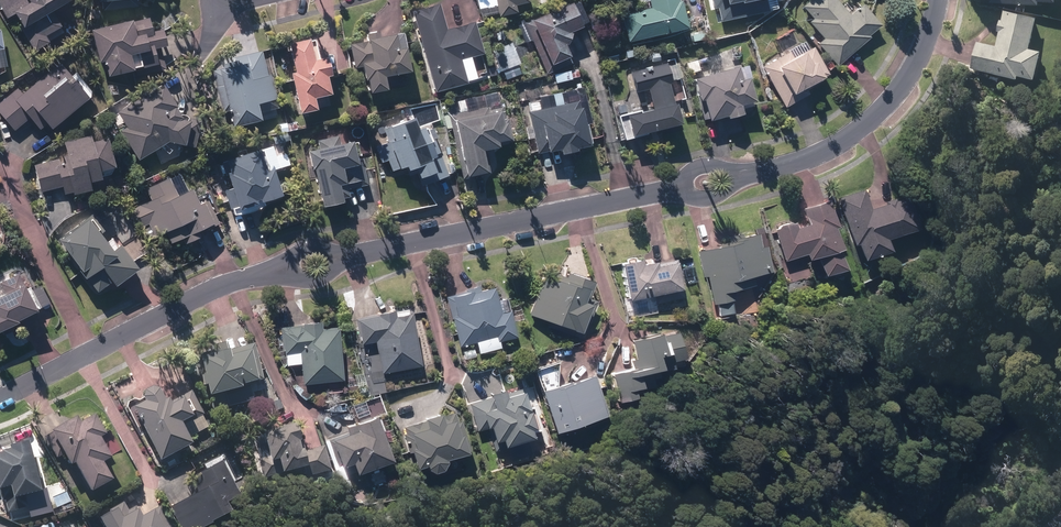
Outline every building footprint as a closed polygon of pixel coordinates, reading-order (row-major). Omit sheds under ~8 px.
[(6,18),(13,14),(20,27),(17,28),(31,52),(45,44),(42,38),(57,29),(58,29),(49,13),(66,3),(64,0),(0,0),(0,8),(6,18)] [(96,4),(100,4),(101,13),(136,9),(135,0),(96,0),(96,4)] [(497,15),(498,18),(516,14),(514,7),(527,4),(526,0),(494,0),(497,15)] [(626,43),(684,30),(678,3),(674,4),(673,0),(645,0),(647,10),(619,17),(626,43)] [(727,29),(753,14),(748,4),(754,0),(710,0),(727,29)] [(836,67),(868,39),(867,38),(880,26),(862,5),(849,17),(834,0),(811,0),(802,8),(812,21),(809,24),(823,40),(817,45),(836,67)] [(472,23),(446,30),(439,4),(412,12),(435,93),(466,84),(460,61),(481,55),(472,23)] [(568,4),(523,24),(545,74),(569,64),(561,46),(563,46),(568,35),(566,34),(579,28),(568,4)] [(1036,19),(1004,12),(1002,22),(1000,22),(997,31),(1000,32),(997,47),(976,42),(970,69),(1018,81),(1019,78),(1035,81),(1042,53),(1029,51),(1036,19)] [(101,62),(105,78),(130,72),(130,70),(138,68),(138,69),(154,65),(151,50),(163,47),(159,30),(149,32),(146,20),(129,24),(128,22),(88,31),(95,63),(101,62)] [(401,50),(398,34),(366,41),(366,42),(348,46),(352,69),(360,68),(363,82),(365,82),(368,94),(385,91),(382,78),(408,73),(403,49),(401,50)] [(312,111),(311,107),(327,104),(325,96),(326,95),(322,77),(327,77),(323,58),(316,60),(312,41),(305,43),(305,40),(285,45),(291,74),(287,74),(296,115),(312,111)] [(811,49),(792,59),(788,53),(761,68),(784,109),(808,95),(804,88),(826,76),(811,49)] [(624,52),(625,59),(634,57),(632,50),(624,52)] [(211,71),(220,113),(224,113),(228,129),(259,123),(258,121),(257,114),(277,109),(269,76),(265,76),(260,52),(220,61),(222,69),(211,71)] [(688,75),(700,72),(697,61),(686,64),(688,75)] [(45,124),(49,129),(86,99),(56,64),(21,94),(17,89),(16,91),(0,104),(0,114),(14,131),(29,119),(30,118),(39,129),(39,130),(45,124)] [(673,105),(670,106),(665,85),(668,85),(663,65),(628,73),(633,93),(647,90),(652,111),(638,114),(638,112),(616,117),(622,141),(644,135),(644,134),(657,131),(658,135),(678,131),(677,125),(673,105)] [(738,116),(737,111),(752,107),(744,80),(737,82),(733,68),(689,81),(694,99),(693,99),(699,122),(704,120),(705,122),(722,117),(723,120),(738,116)] [(567,73),(569,81),(577,79),(576,71),(567,73)] [(178,116),(160,86),(117,113),(126,127),(119,131),(137,160),(167,141),(184,145),(194,147),(201,121),(178,116)] [(456,103),(458,111),(468,110),(466,101),(456,103)] [(527,113),(536,154),(544,152),(544,154),(556,151),(557,156),(572,152),(572,151),(587,147),(586,145),(589,144),(584,122),(581,123),(577,102),(527,113)] [(486,175),(482,152),(494,149),(494,146),(512,142),(506,119),(504,119),(502,108),(488,111),(487,107),(448,116),(462,180),(486,175)] [(420,131),(419,129),(414,131),(410,120),(383,130),(387,143),(375,147),(381,163),(387,160),(391,172),(401,169),(403,172),(406,171),(408,176),(413,174),(415,180),(418,179),(421,186),(447,176),(434,141),(429,143),(424,130),(420,131)] [(287,124),(289,132),(296,130),(294,122),(287,124)] [(276,126),(277,134),(286,132),(284,124),(276,126)] [(271,137),(273,144),(286,141),(284,134),(271,137)] [(340,203),(339,199),(345,198),(343,190),(366,186),(361,161),(355,162),(351,143),(339,145),(337,137),(315,142),(317,150),(306,152),(309,171),(312,170),(320,208),(340,203)] [(62,144),(65,158),(35,165),(34,166),(41,193),(60,188),(62,195),(71,193),(72,196),(89,192),(87,184),(99,181),(97,173),(112,170),(105,140),(88,144),(87,138),(62,144)] [(257,152),(256,150),(223,161),(224,163),(218,165),(222,177),(225,176),(229,189),(224,191),(232,217),(261,207),(260,203),(279,197),(263,150),(257,152)] [(197,238),(194,232),(210,225),(200,203),(198,205),(191,190),(187,192),(178,174),(145,189),(150,200),(130,209),(139,227),(140,226),(145,238),(152,235),(153,237),(163,232),(169,244),(179,239),(182,245),(197,238)] [(863,263),(890,254),(886,241),(916,231),(906,200),(895,203),(894,201),(885,204),(886,207),(871,211),(865,190),(839,199),(854,246),(858,245),(863,263)] [(774,231),(783,262),(806,255),(808,262),(817,259),(823,278),(843,272),(837,253),(840,251),(833,230),(836,229),(828,202),(803,210),(808,226),(797,230),(795,225),(791,226),(789,224),(778,228),(777,230),(774,231)] [(89,215),(55,241),(93,292),(107,282),(111,287),(134,270),(110,238),(107,240),(89,215)] [(729,244),(719,246),(720,248),(698,253),(704,278),(708,277),(715,305),(735,301),(732,292),(735,291),(737,291),(745,289),(754,287),(754,286),(752,278),(755,277),(771,273),(771,272),(766,248),(760,249),(757,235),(743,238),(742,239),(741,235),(728,238),(727,238),(728,243),(729,244)] [(626,303),(653,298),(654,305),(683,299),(675,260),(640,268),(639,262),(619,266),(626,303)] [(0,297),(0,331),(16,323),(15,321),(34,312),(16,275),(0,283),(0,285),(5,295),(0,297)] [(547,327),(582,339),(595,302),(586,299),(591,284),(564,275),(563,278),(554,275),(552,282),(541,278),(527,316),(548,323),(547,327)] [(463,294),(446,298),(452,318),(450,319),(457,349),(495,339),(496,343),(514,339),(507,313),(505,313),(502,303),(494,305),(491,290),(478,293),(477,288),(462,292),(463,294)] [(729,316),(726,305),(720,306),(723,317),(729,316)] [(374,342),(381,375),(418,368),(408,315),(393,317),(392,312),(355,319),(359,345),(374,342)] [(298,353),(302,386),(341,382),(335,328),(319,330),(319,323),(300,325),(300,326),(279,329),(282,355),(298,353)] [(609,376),(617,404),(634,400),(632,393),(651,388),(648,380),(655,378),(654,374),(671,369),(669,363),(682,360),(676,334),(659,338),(658,333),(629,341),(634,360),(628,362),(630,370),(609,376)] [(250,349),(225,355),(223,346),(208,350),(209,355),(192,360),(200,391),(204,390),(206,401),(209,400),(212,413),(252,403),(248,388),(258,385),(250,349)] [(566,383),(539,393),(553,435),(574,428),(576,436),(586,433),(584,425),(602,418),(589,378),(567,385),(566,383)] [(292,389),(305,401),(309,395),(294,386),(292,389)] [(131,409),(159,462),(163,460),(168,470),(180,464),(175,454),(189,446),(179,427),(201,416),(189,393),(168,404),(166,401),(162,403),(156,392),(150,389),(142,393),(140,401),(142,404),(131,409)] [(527,410),(520,390),(505,395),(503,391),(490,396),(490,398),(468,405),(477,432),(487,429),(495,452),(534,440),(532,434),(538,432),(531,409),(527,410)] [(272,404),(275,412),(281,410),(277,401),(272,404)] [(404,436),(403,436),(407,454),(410,453),(414,470),(424,468),(424,470),(431,474),(440,472),(445,464),(444,461),(465,455),(464,450),(466,450),(459,423),(454,424),(454,423),(452,414),(439,417),(439,415),(422,420),(422,423),(402,428),(404,436)] [(348,434),(328,442),(338,470),(349,465),(353,476),(390,462),(374,418),(373,419),(370,417),(360,421),(357,425),(346,429),(348,434)] [(72,465),(88,494),(109,482),(99,465),(109,460),(97,440),(102,437),(91,418),(77,426),(73,419),(42,438),(55,459),(61,455),(68,467),(72,465)] [(256,462),(261,482),(303,471),(306,480),(328,474),(321,449),(300,455),(300,453),(298,453),(295,446),(297,445),(293,428),(290,428),(287,427),(280,429),(277,431),(277,432),(260,437),(266,459),(256,462)] [(11,450),(0,452),(0,496),(1,501),(6,500),(9,513),(29,508),(26,495),(42,491),(38,475),(29,440),(10,445),(11,450)] [(181,526),(212,526),(226,520),(221,509),(238,501),(221,466),(196,478),(198,484),(189,489),(193,498),(171,508),(181,526)] [(140,520),(134,508),(126,512),(121,504),(107,512),(109,514),(97,521),(101,526),(169,526),(159,509),(140,520)]
